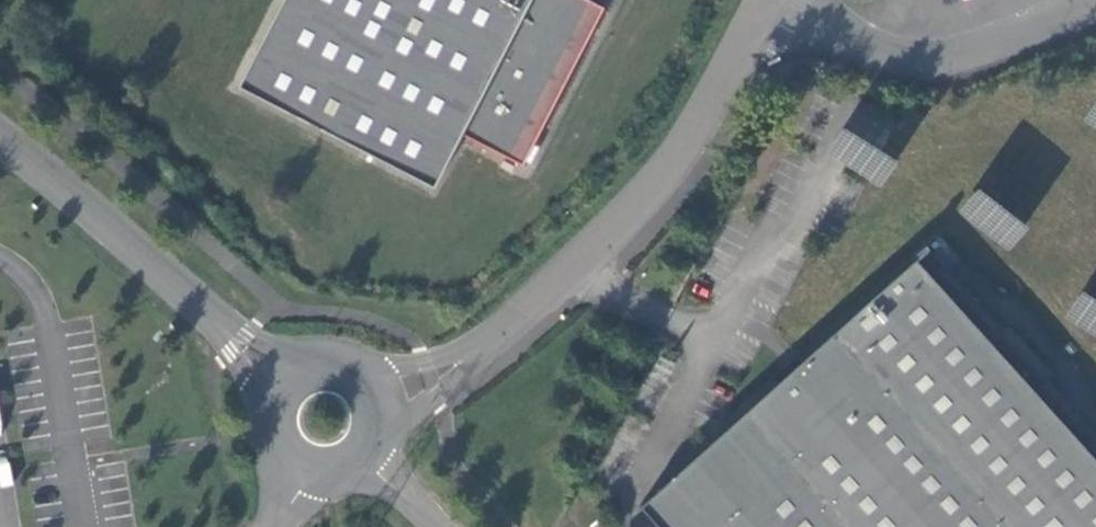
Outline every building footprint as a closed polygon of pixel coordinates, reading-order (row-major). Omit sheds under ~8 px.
[(237,86),(434,188),(462,134),(522,166),(604,7),(589,0),(282,0),(237,86)] [(989,342),(1001,331),(927,248),(915,259),(989,342)] [(1034,391),(1046,380),(1051,375),(1007,325),(1001,331),(989,342),(915,259),(708,445),(640,506),(659,526),(1095,526),(1095,460),(1034,391)] [(1082,292),(1066,318),(1095,336),(1095,301),(1082,292)] [(1046,380),(1034,391),(1095,460),(1095,436),(1046,380)]
